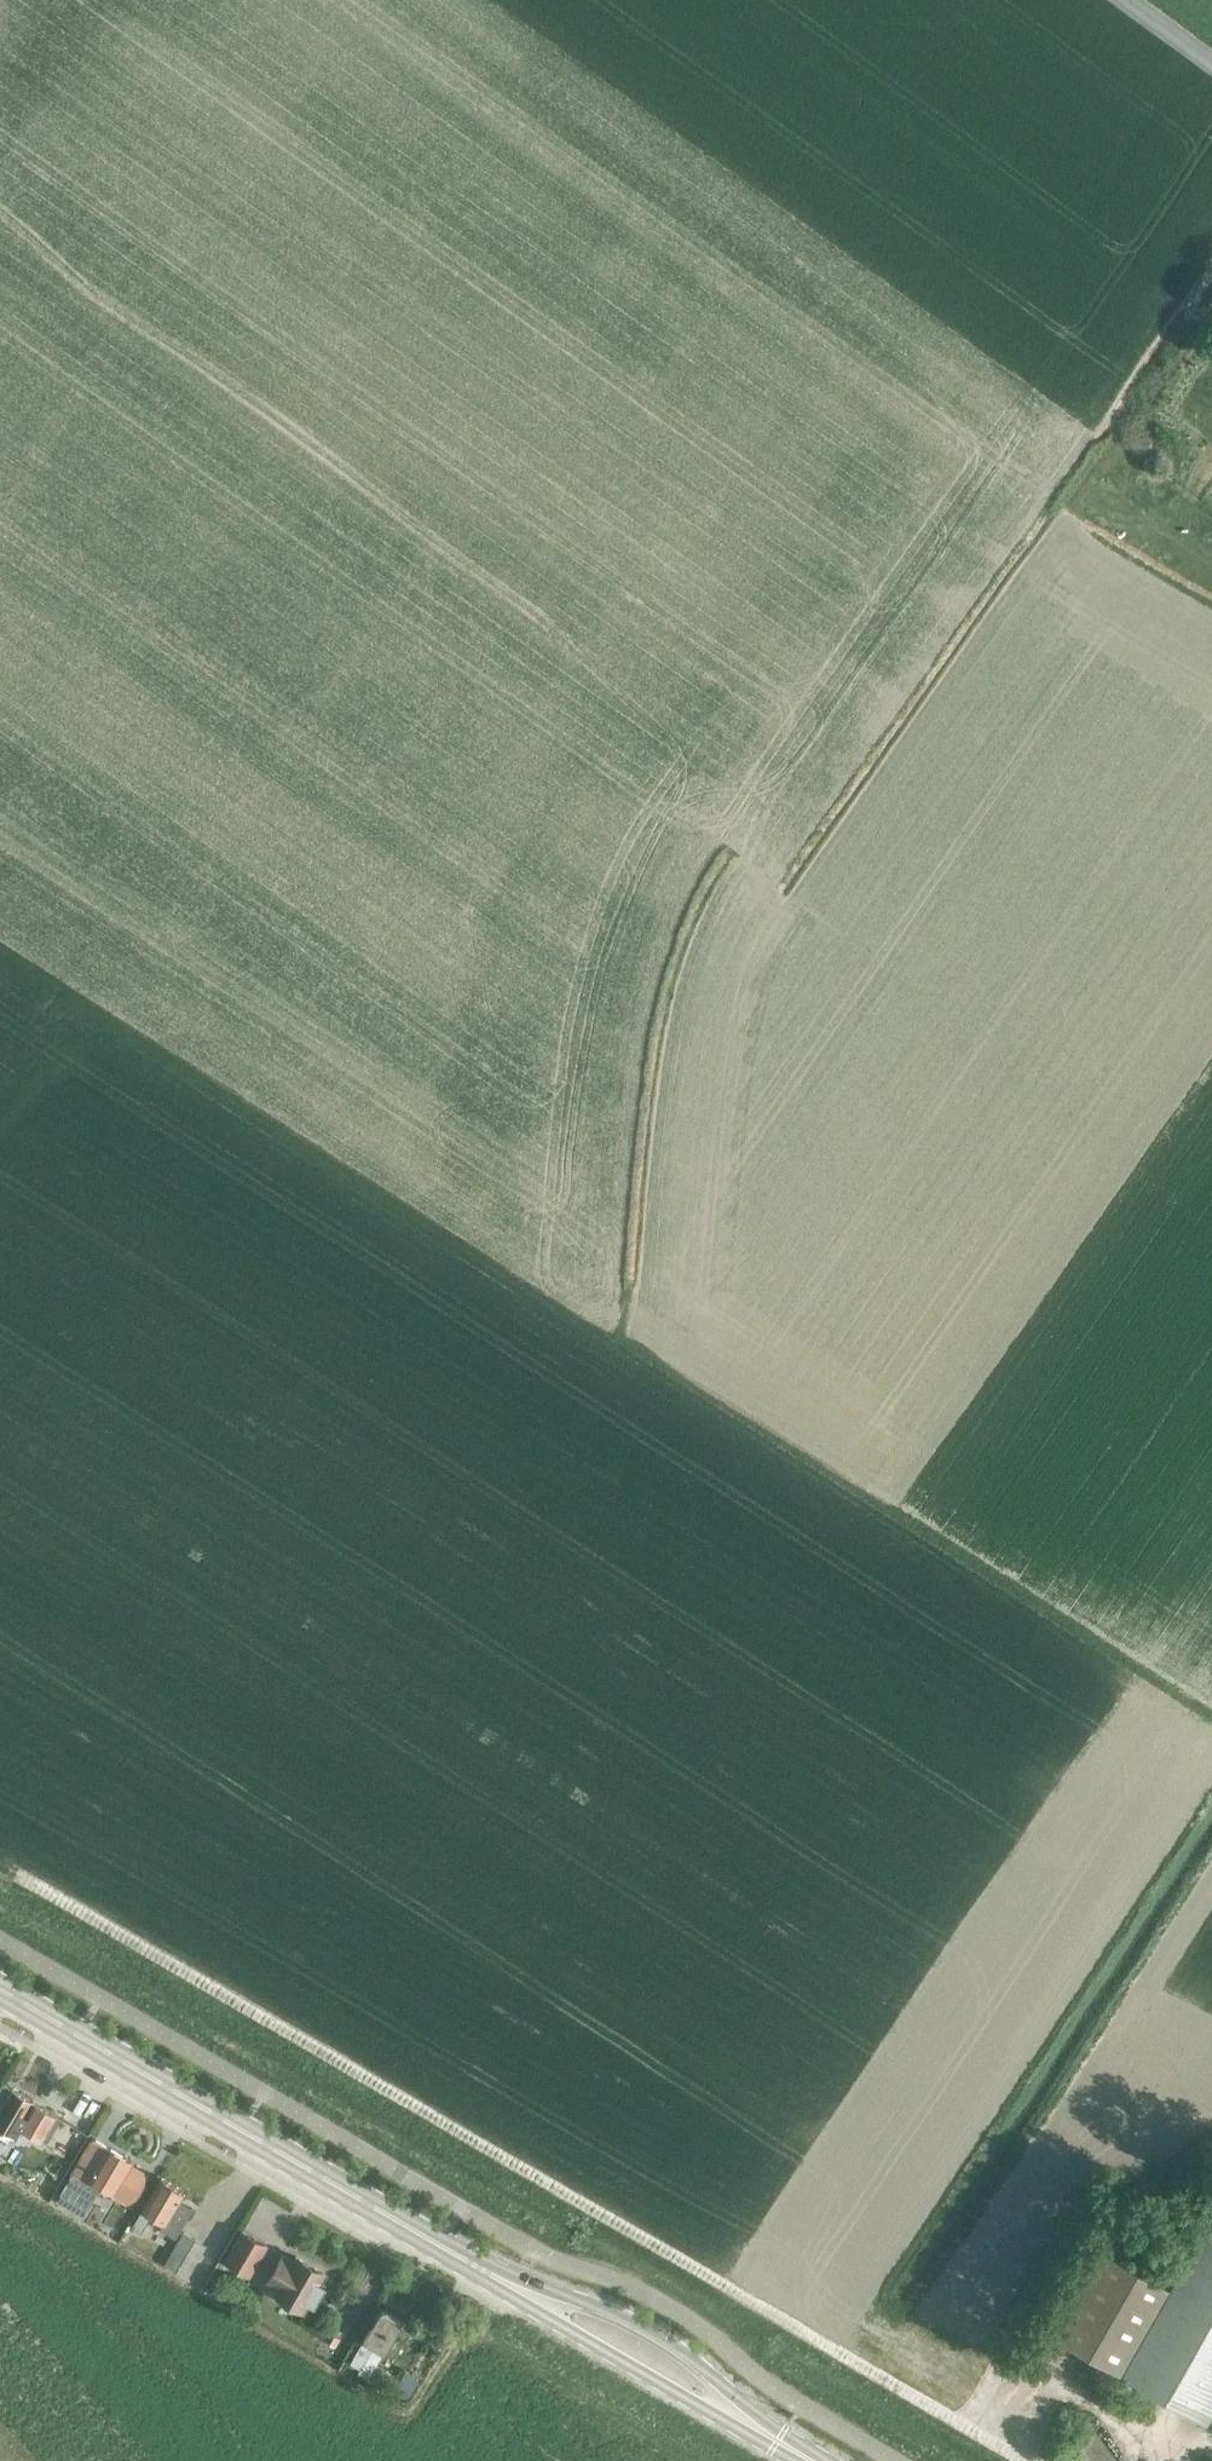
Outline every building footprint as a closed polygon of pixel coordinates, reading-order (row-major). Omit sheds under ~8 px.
[(56,2114),(33,2101),(33,2100),(11,2087),(11,2088),(2,2082),(0,2085),(0,2132),(2,2129),(13,2136),(19,2126),(42,2139),(56,2114)] [(142,2186),(150,2171),(131,2160),(131,2159),(93,2136),(56,2198),(82,2214),(100,2184),(112,2191),(122,2174),(142,2186)] [(160,2176),(132,2226),(140,2231),(150,2218),(163,2225),(160,2231),(176,2239),(166,2258),(190,2273),(218,2219),(180,2196),(184,2189),(160,2176)] [(1206,2226),(1170,2288),(1104,2250),(1055,2335),(1205,2421),(1211,2409),(1211,2214),(1206,2226)] [(225,2260),(249,2274),(266,2244),(242,2231),(225,2260)] [(325,2272),(296,2255),(293,2260),(282,2254),(266,2282),(277,2288),(274,2293),(303,2310),(308,2302),(314,2305),(326,2285),(320,2281),(325,2272)] [(404,2397),(405,2396),(416,2377),(404,2370),(398,2379),(374,2363),(382,2350),(383,2351),(402,2319),(381,2306),(349,2361),(359,2367),(357,2371),(366,2377),(367,2375),(392,2390),(404,2397)]
